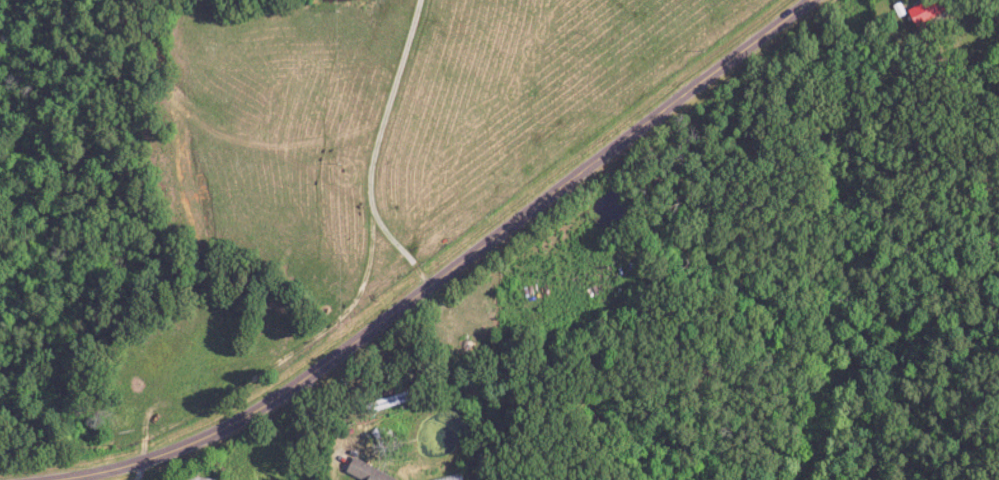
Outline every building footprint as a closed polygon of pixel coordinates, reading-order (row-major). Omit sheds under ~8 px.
[(931,0),(926,0),(906,11),(914,27),(938,14),(931,0)] [(357,458),(350,473),(364,479),(403,479),(357,458)]
